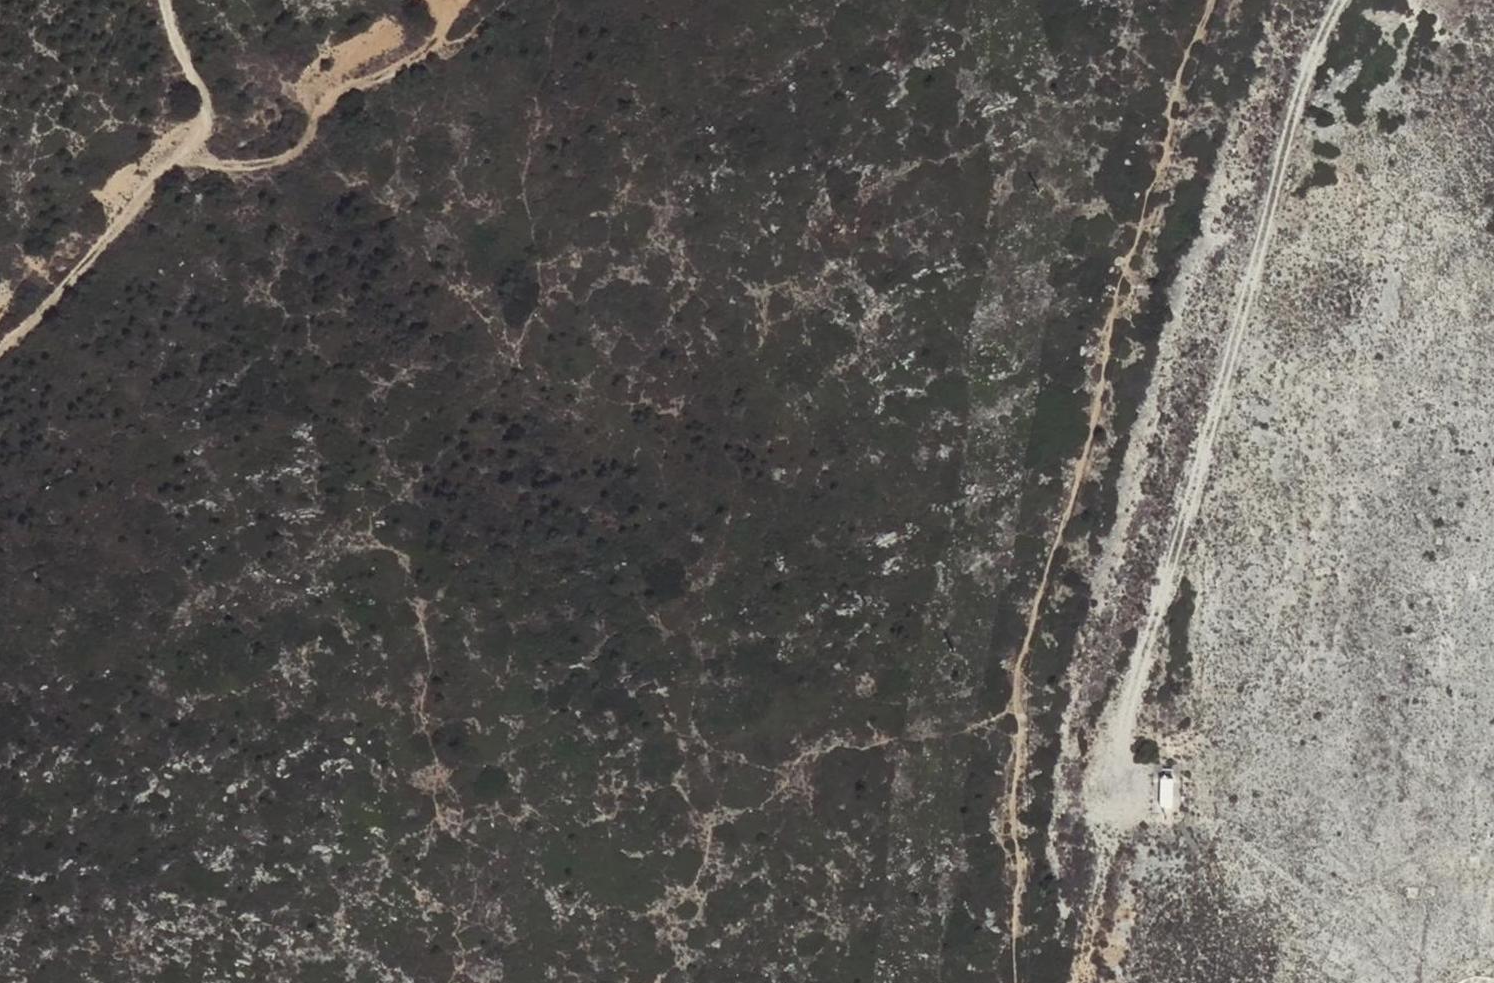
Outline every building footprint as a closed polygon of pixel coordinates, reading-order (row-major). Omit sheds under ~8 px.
[(1181,763),(1149,759),(1142,813),(1175,817),(1181,763)]
